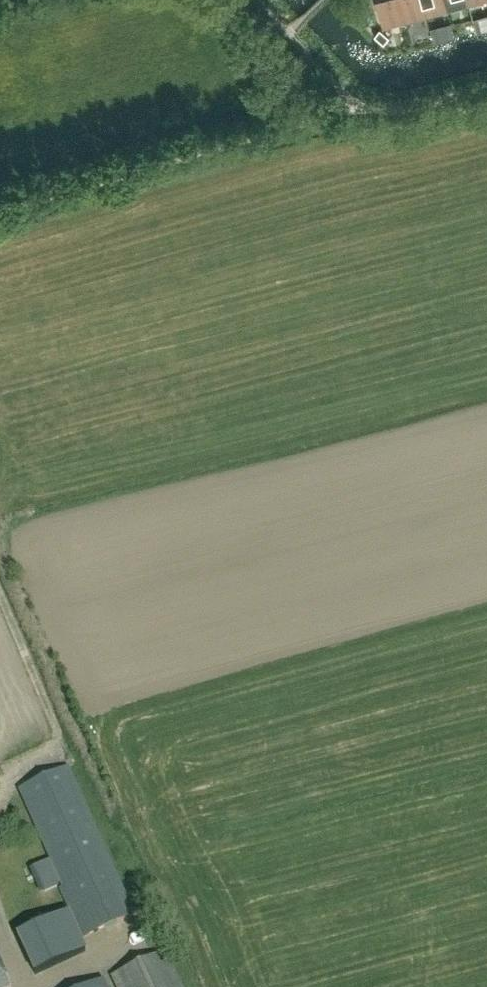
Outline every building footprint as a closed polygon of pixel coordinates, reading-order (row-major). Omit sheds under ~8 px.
[(400,0),(377,0),(383,23),(404,17),(400,0)] [(422,0),(400,0),(404,17),(426,11),(422,0)] [(445,0),(422,0),(426,11),(447,6),(445,0)] [(383,42),(389,36),(380,28),(374,34),(383,42)] [(135,916),(67,769),(19,792),(64,889),(61,891),(84,939),(135,916)] [(86,952),(68,913),(16,937),(34,976),(86,952)] [(116,986),(182,986),(166,951),(111,976),(116,986)] [(10,986),(0,965),(0,986),(7,986),(10,986)]
